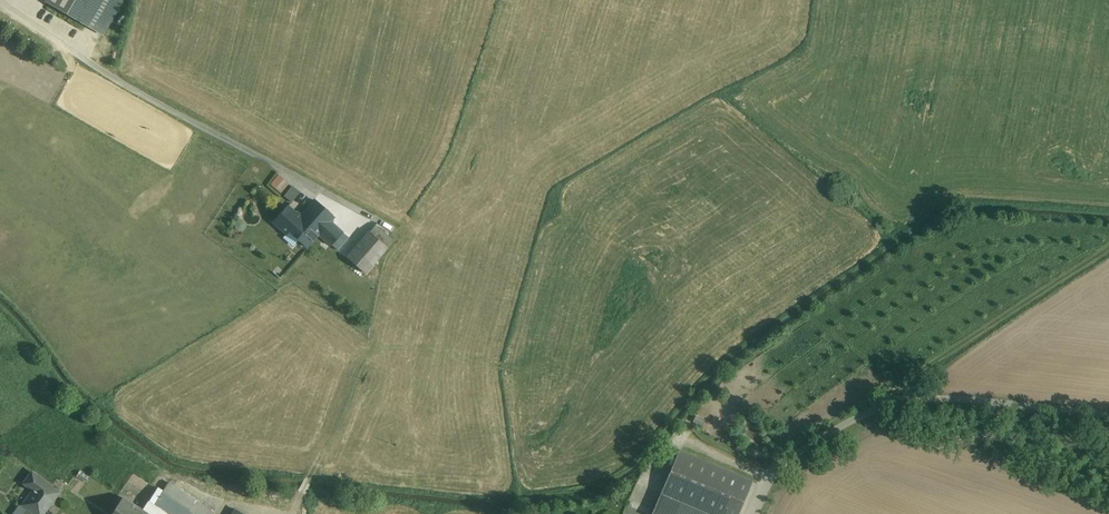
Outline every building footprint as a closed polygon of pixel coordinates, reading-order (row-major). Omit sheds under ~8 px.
[(47,1),(68,13),(88,25),(102,0),(48,0),(47,1)] [(88,25),(102,33),(122,0),(102,0),(88,25)] [(292,184),(280,177),(275,187),(287,193),(292,184)] [(293,185),(288,193),(297,198),(302,190),(293,185)] [(300,217),(288,230),(289,231),(307,247),(319,234),(323,229),(329,222),(334,218),(315,201),(300,217)] [(288,206),(274,222),(286,234),(289,231),(288,230),(300,217),(288,206)] [(341,233),(329,222),(323,229),(336,240),(341,233)] [(377,226),(347,260),(366,277),(385,256),(396,243),(377,226)] [(336,240),(323,229),(319,234),(338,251),(348,239),(341,233),(336,240)] [(680,451),(653,513),(737,513),(751,482),(680,451)] [(35,474),(35,475),(32,473),(24,483),(34,491),(23,505),(27,508),(35,513),(43,513),(59,493),(35,474)] [(156,500),(161,493),(193,513),(214,513),(215,513),(169,483),(163,491),(158,488),(152,498),(156,500)] [(159,507),(170,513),(193,513),(161,493),(156,500),(154,504),(159,507)] [(123,497),(112,513),(149,513),(144,511),(123,497)] [(152,498),(144,511),(149,513),(154,513),(159,507),(154,504),(156,500),(152,498)]
